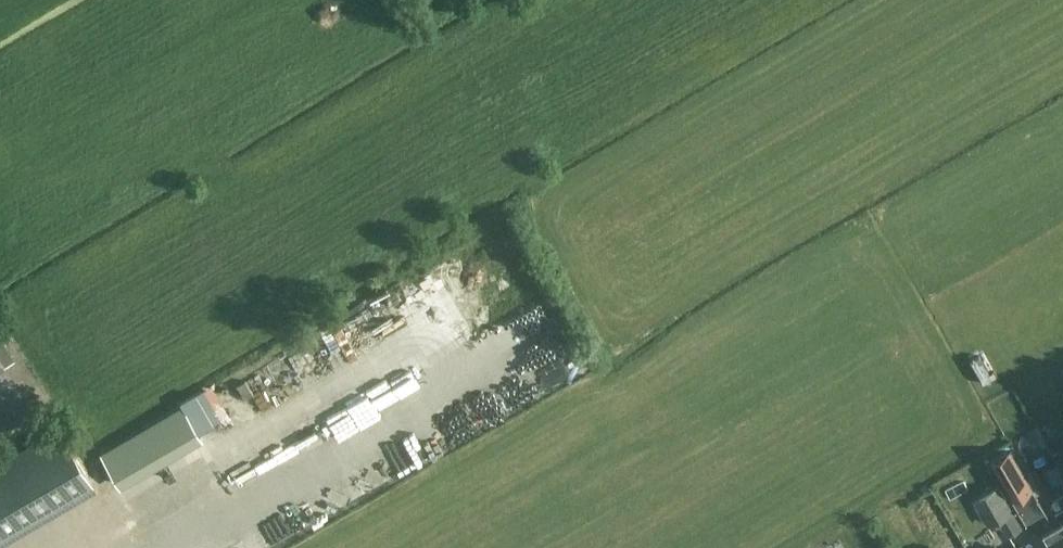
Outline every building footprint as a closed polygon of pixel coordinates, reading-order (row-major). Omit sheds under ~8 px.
[(94,487),(61,429),(0,464),(0,541),(94,487)] [(141,458),(169,447),(163,433),(136,443),(141,458)] [(1008,453),(989,464),(1011,502),(1030,491),(1008,453)] [(998,487),(977,499),(991,523),(1012,511),(998,487)] [(1055,512),(1062,524),(1043,536),(1051,547),(1059,547),(1062,546),(1062,507),(1055,512)] [(40,547),(42,547),(59,538),(51,526),(33,537),(40,547)]
